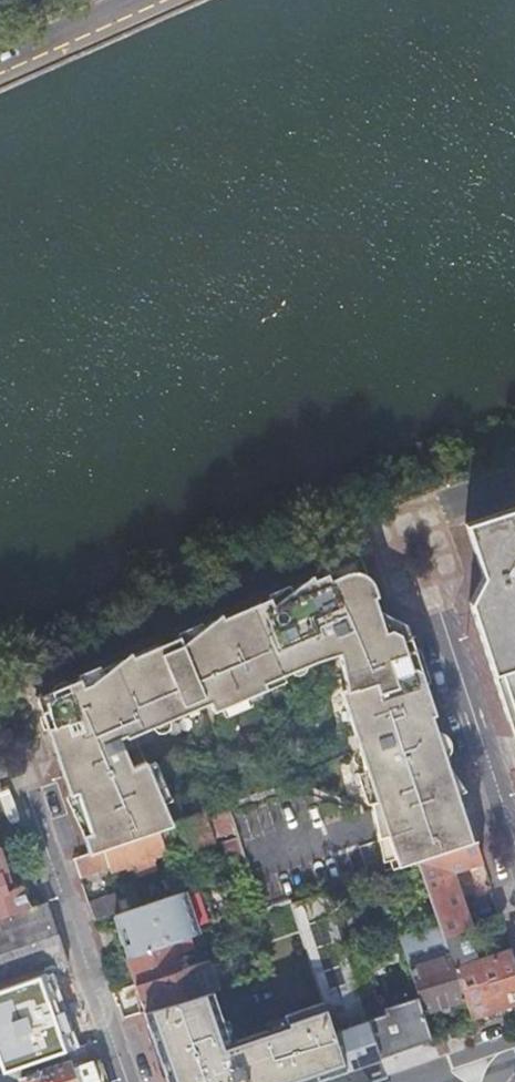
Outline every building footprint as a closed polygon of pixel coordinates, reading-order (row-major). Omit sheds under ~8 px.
[(514,696),(514,507),(466,523),(482,577),(469,603),(501,701),(514,696)] [(329,580),(363,566),(361,557),(326,572),(329,580)] [(91,850),(163,826),(158,812),(166,810),(163,802),(147,764),(145,760),(131,766),(119,737),(125,734),(126,737),(186,711),(184,705),(206,695),(212,711),(219,708),(247,696),(266,688),(263,682),(281,674),(280,671),(295,665),(311,658),(313,661),(338,653),(346,689),(340,691),(358,745),(358,746),(360,753),(361,764),(363,771),(370,802),(373,820),(375,831),(384,870),(415,860),(475,840),(476,840),(475,839),(467,841),(457,812),(462,809),(460,804),(464,803),(462,796),(460,791),(456,793),(456,792),(451,789),(442,765),(447,763),(446,762),(444,756),(441,745),(434,741),(432,732),(427,717),(431,716),(425,699),(430,698),(424,682),(420,670),(414,666),(411,668),(406,652),(402,640),(400,633),(391,628),(384,630),(380,616),(386,614),(378,609),(373,596),(363,566),(329,580),(326,572),(294,585),(298,593),(272,604),(269,596),(251,604),(254,612),(226,624),(222,616),(204,624),(207,632),(177,644),(174,637),(161,642),(164,651),(135,663),(132,655),(114,663),(117,670),(82,685),(79,677),(65,683),(68,690),(56,694),(52,696),(49,699),(48,701),(47,705),(47,710),(48,712),(57,739),(53,741),(71,794),(77,792),(90,831),(85,833),(91,850)] [(298,593),(294,585),(269,596),(272,604),(298,593)] [(251,604),(222,616),(226,624),(254,612),(251,604)] [(402,640),(410,638),(405,623),(386,614),(380,616),(384,630),(391,628),(400,633),(402,640)] [(204,624),(174,637),(177,644),(207,632),(204,624)] [(161,642),(132,655),(135,663),(164,651),(161,642)] [(418,648),(414,649),(420,670),(424,682),(429,681),(418,648)] [(420,670),(414,649),(406,652),(411,668),(414,666),(420,670)] [(315,664),(313,661),(311,658),(295,665),(298,671),(315,664)] [(114,663),(79,677),(82,685),(117,670),(114,663)] [(284,680),(281,674),(263,682),(266,688),(284,680)] [(65,683),(37,695),(53,741),(57,739),(48,712),(47,710),(47,705),(48,701),(49,699),(52,696),(56,694),(68,690),(65,683)] [(53,741),(37,695),(35,696),(51,741),(53,741)] [(250,704),(247,696),(219,708),(222,716),(250,704)] [(501,701),(507,721),(514,718),(514,696),(501,701)] [(435,714),(431,716),(427,717),(432,732),(437,732),(441,733),(438,724),(435,714)] [(432,732),(434,741),(441,745),(444,756),(448,753),(441,733),(437,732),(432,732)] [(445,736),(441,733),(448,753),(449,749),(449,745),(448,741),(445,736)] [(69,794),(71,794),(53,741),(51,741),(61,773),(69,794)] [(360,764),(361,764),(360,753),(358,746),(358,745),(355,747),(353,750),(352,753),(352,756),(352,757),(353,760),(355,762),(358,763),(360,764)] [(147,764),(163,802),(170,799),(155,761),(147,764)] [(456,793),(460,791),(450,761),(446,762),(447,763),(442,765),(451,789),(456,792),(456,793)] [(366,803),(370,802),(363,771),(356,773),(366,803)] [(71,794),(85,833),(90,831),(77,792),(71,794)] [(82,834),(85,833),(71,794),(69,794),(82,834)] [(212,838),(233,832),(225,806),(180,822),(190,854),(214,846),(212,838)] [(467,841),(475,839),(470,823),(466,808),(462,809),(457,812),(467,841)] [(163,826),(171,823),(166,810),(158,812),(163,826)] [(103,848),(88,853),(73,859),(79,877),(110,866),(111,870),(126,865),(133,862),(135,867),(137,873),(156,866),(153,856),(166,851),(162,840),(171,837),(169,832),(161,835),(159,830),(104,849),(103,848)] [(82,834),(88,851),(91,850),(85,833),(82,834)] [(239,854),(234,838),(221,843),(226,858),(201,867),(205,880),(241,868),(237,855),(239,854)] [(475,840),(415,860),(438,926),(464,998),(471,1018),(514,1003),(514,965),(509,947),(494,951),(490,937),(475,943),(480,956),(468,960),(458,930),(467,926),(468,928),(470,927),(452,871),(482,861),(475,840)] [(3,862),(6,871),(0,873),(0,876),(5,891),(17,887),(8,860),(3,862)] [(29,907),(21,885),(17,887),(5,891),(0,876),(0,918),(29,907)] [(202,884),(184,890),(196,925),(215,918),(202,884)] [(289,900),(315,975),(349,963),(326,888),(289,900)] [(196,925),(184,890),(159,899),(114,914),(117,921),(128,950),(129,957),(187,937),(199,933),(196,925)] [(88,902),(94,918),(120,909),(114,892),(88,902)] [(47,901),(29,907),(0,918),(0,988),(52,970),(68,964),(58,934),(47,901)] [(128,950),(117,921),(112,923),(122,952),(128,950)] [(464,998),(438,926),(399,939),(402,946),(418,995),(423,1011),(464,998)] [(129,957),(137,983),(181,969),(175,953),(191,947),(187,937),(129,957)] [(146,1010),(172,1001),(205,991),(210,989),(213,988),(217,987),(209,960),(204,961),(197,963),(181,969),(137,983),(135,984),(143,1011),(146,1010)] [(349,963),(315,975),(323,1002),(329,1020),(364,1008),(349,963)] [(52,970),(0,988),(0,1007),(8,1004),(7,1003),(13,1001),(19,999),(27,1021),(65,1008),(52,970)] [(242,1038),(235,1041),(228,1043),(220,1021),(210,989),(205,991),(172,1001),(201,1081),(256,1081),(242,1038)] [(368,1019),(380,1056),(382,1056),(398,1050),(432,1039),(423,1011),(418,995),(384,1006),(386,1013),(368,1019)] [(20,1023),(27,1021),(19,999),(13,1001),(20,1023)] [(172,1001),(146,1010),(143,1011),(149,1028),(165,1074),(168,1081),(201,1081),(172,1001)] [(323,1002),(302,1009),(324,1073),(325,1076),(328,1074),(336,1072),(346,1068),(333,1030),(329,1020),(323,1002)] [(77,1045),(65,1008),(27,1021),(30,1031),(24,1034),(19,1035),(29,1062),(77,1045)] [(368,1019),(364,1008),(329,1020),(333,1030),(368,1019)] [(324,1073),(302,1009),(285,1015),(285,1016),(287,1023),(284,1024),(303,1080),(324,1073)] [(267,1029),(284,1024),(282,1017),(265,1023),(267,1029)] [(228,1043),(235,1041),(227,1018),(220,1021),(228,1043)] [(380,1056),(368,1019),(333,1030),(346,1068),(361,1063),(380,1056)] [(30,1031),(27,1021),(20,1023),(24,1034),(30,1031)] [(303,1080),(284,1024),(267,1029),(242,1038),(256,1081),(298,1081),(303,1080)] [(165,1074),(149,1028),(145,1029),(161,1075),(165,1074)] [(77,1045),(29,1062),(17,1066),(23,1081),(110,1081),(95,1039),(77,1045)] [(17,1066),(12,1068),(17,1081),(23,1081),(17,1066)] [(0,1072),(0,1081),(17,1081),(12,1068),(0,1072)]
